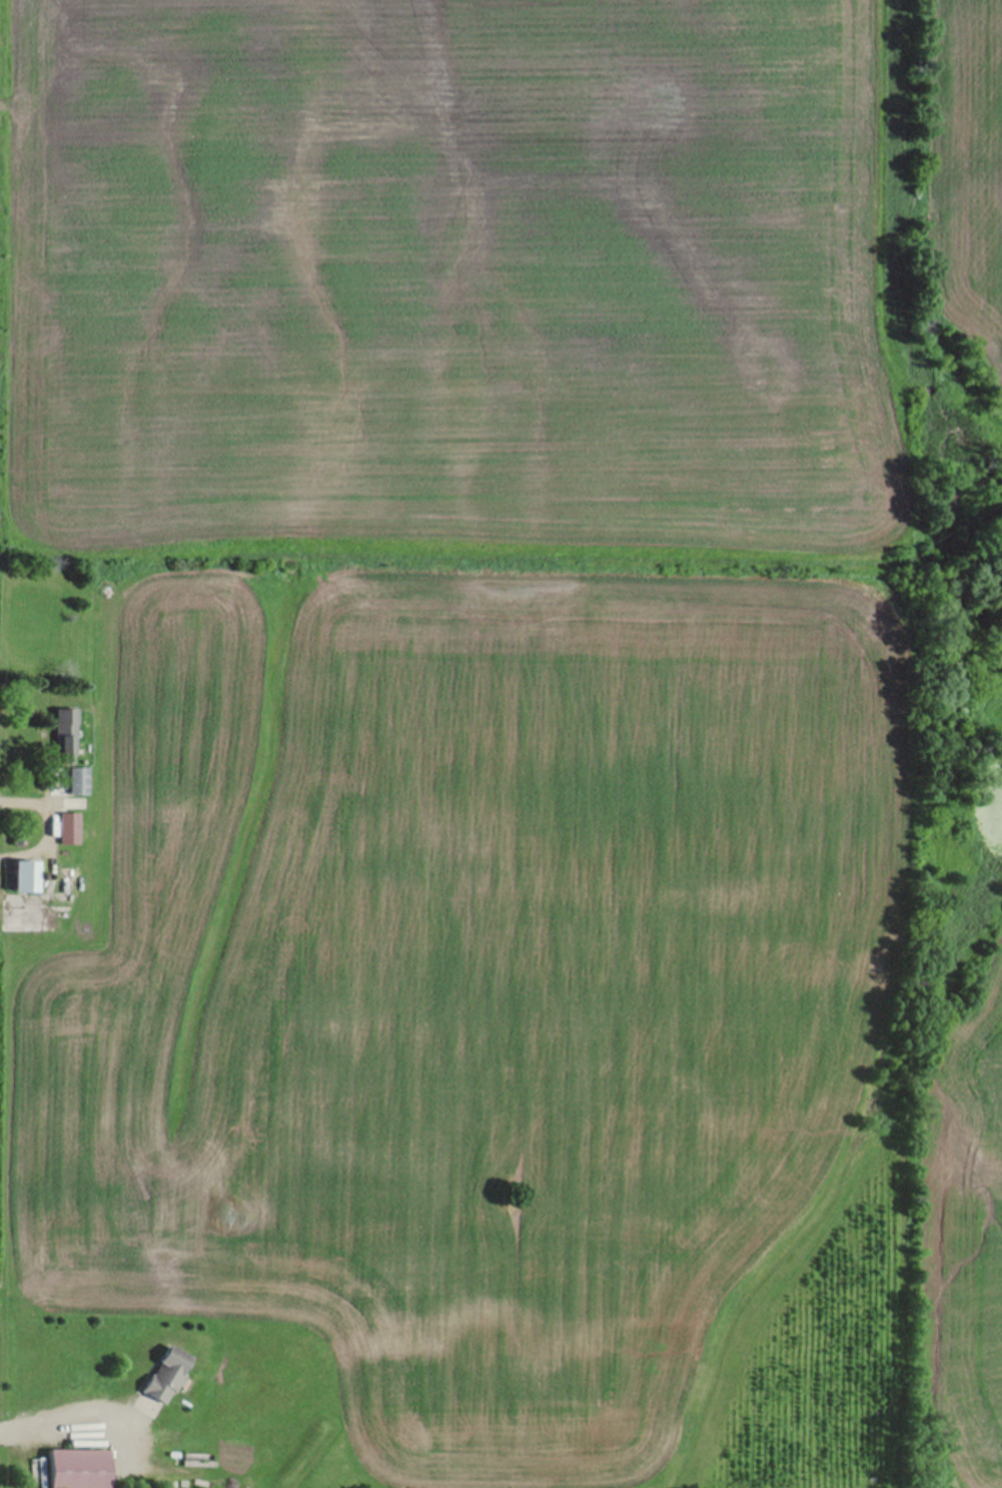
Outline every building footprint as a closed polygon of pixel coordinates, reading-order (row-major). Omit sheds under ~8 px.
[(58,724),(58,765),(76,765),(76,724),(58,724)] [(89,769),(71,768),(71,796),(89,796),(89,769)] [(61,845),(80,845),(80,814),(61,814),(61,845)] [(15,893),(39,893),(39,861),(15,861),(15,893)] [(62,892),(55,892),(55,904),(75,904),(75,869),(62,869),(62,892)] [(195,1359),(171,1346),(144,1392),(168,1406),(195,1359)] [(111,1450),(50,1450),(50,1487),(111,1487),(111,1450)]
